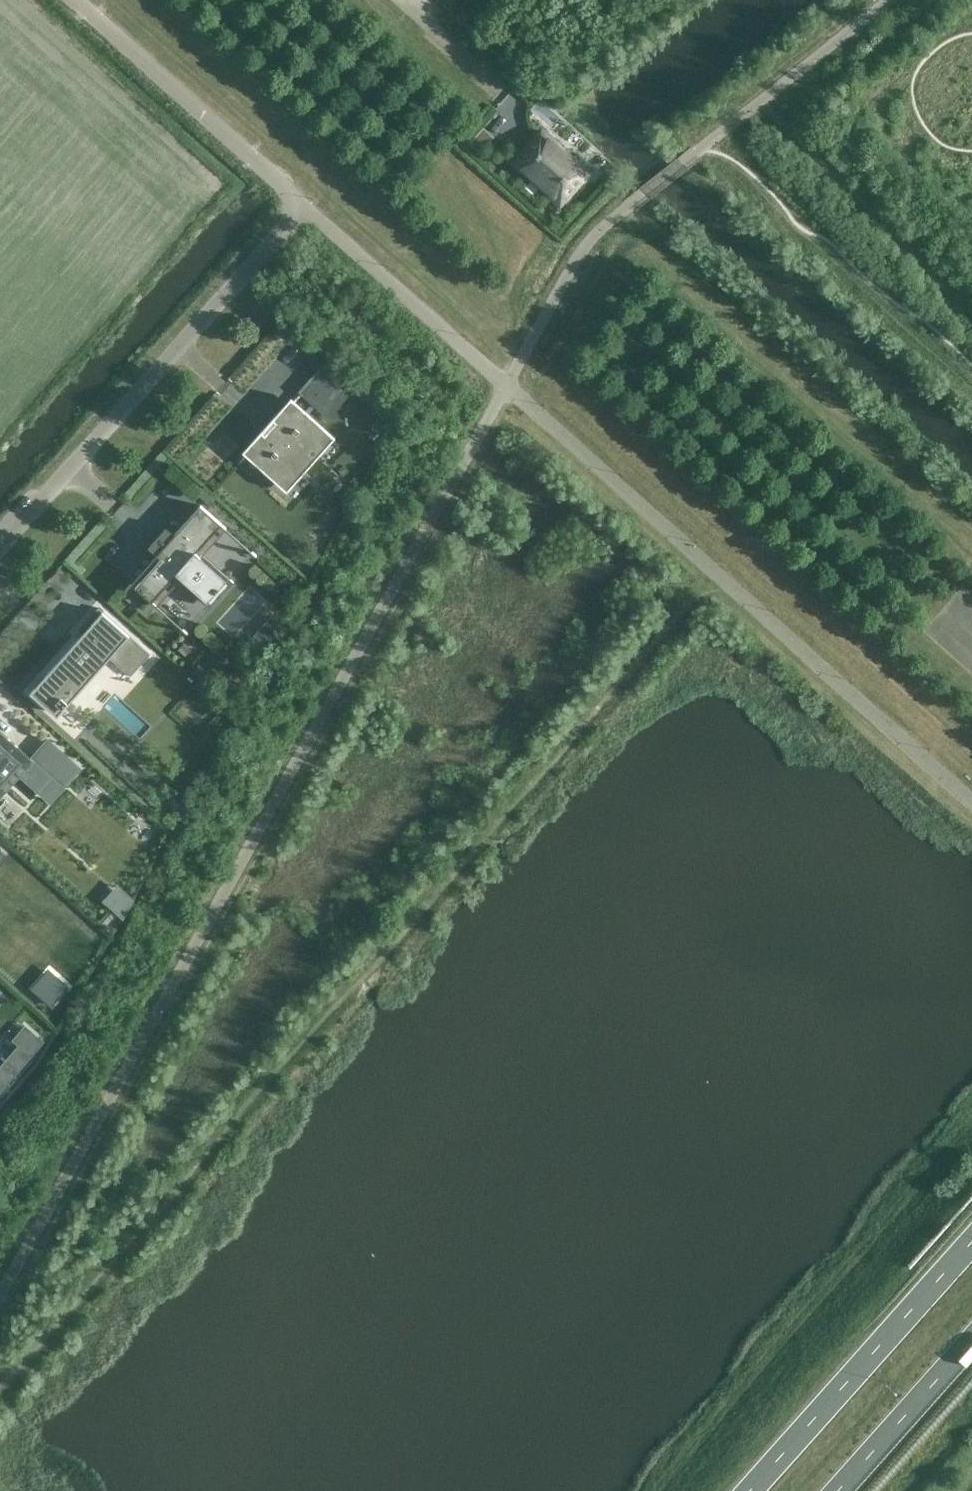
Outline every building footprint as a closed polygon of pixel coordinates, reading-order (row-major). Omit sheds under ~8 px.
[(482,146),(495,132),(485,124),(473,139),(482,146)] [(559,203),(586,173),(544,137),(518,167),(559,203)] [(289,388),(230,454),(287,509),(310,481),(323,491),(337,476),(322,461),(344,438),(325,420),(350,394),(321,367),(296,393),(289,388)] [(226,579),(196,553),(222,524),(201,505),(175,535),(179,538),(176,541),(171,544),(166,549),(165,552),(164,555),(135,587),(152,602),(178,574),(208,600),(215,593),(216,594),(221,588),(220,587),(226,579)] [(104,604),(20,696),(52,726),(55,723),(59,724),(113,663),(129,678),(150,655),(132,639),(135,633),(104,604)] [(274,617),(260,630),(269,640),(283,627),(274,617)] [(1,796),(19,774),(38,792),(48,780),(53,780),(63,789),(81,768),(48,739),(31,758),(0,730),(0,795),(1,796)] [(126,893),(113,908),(123,918),(133,900),(126,893)] [(31,987),(53,1006),(72,984),(51,965),(31,987)] [(44,1042),(25,1026),(14,1040),(20,1045),(5,1063),(0,1068),(0,1091),(1,1092),(44,1042)]
